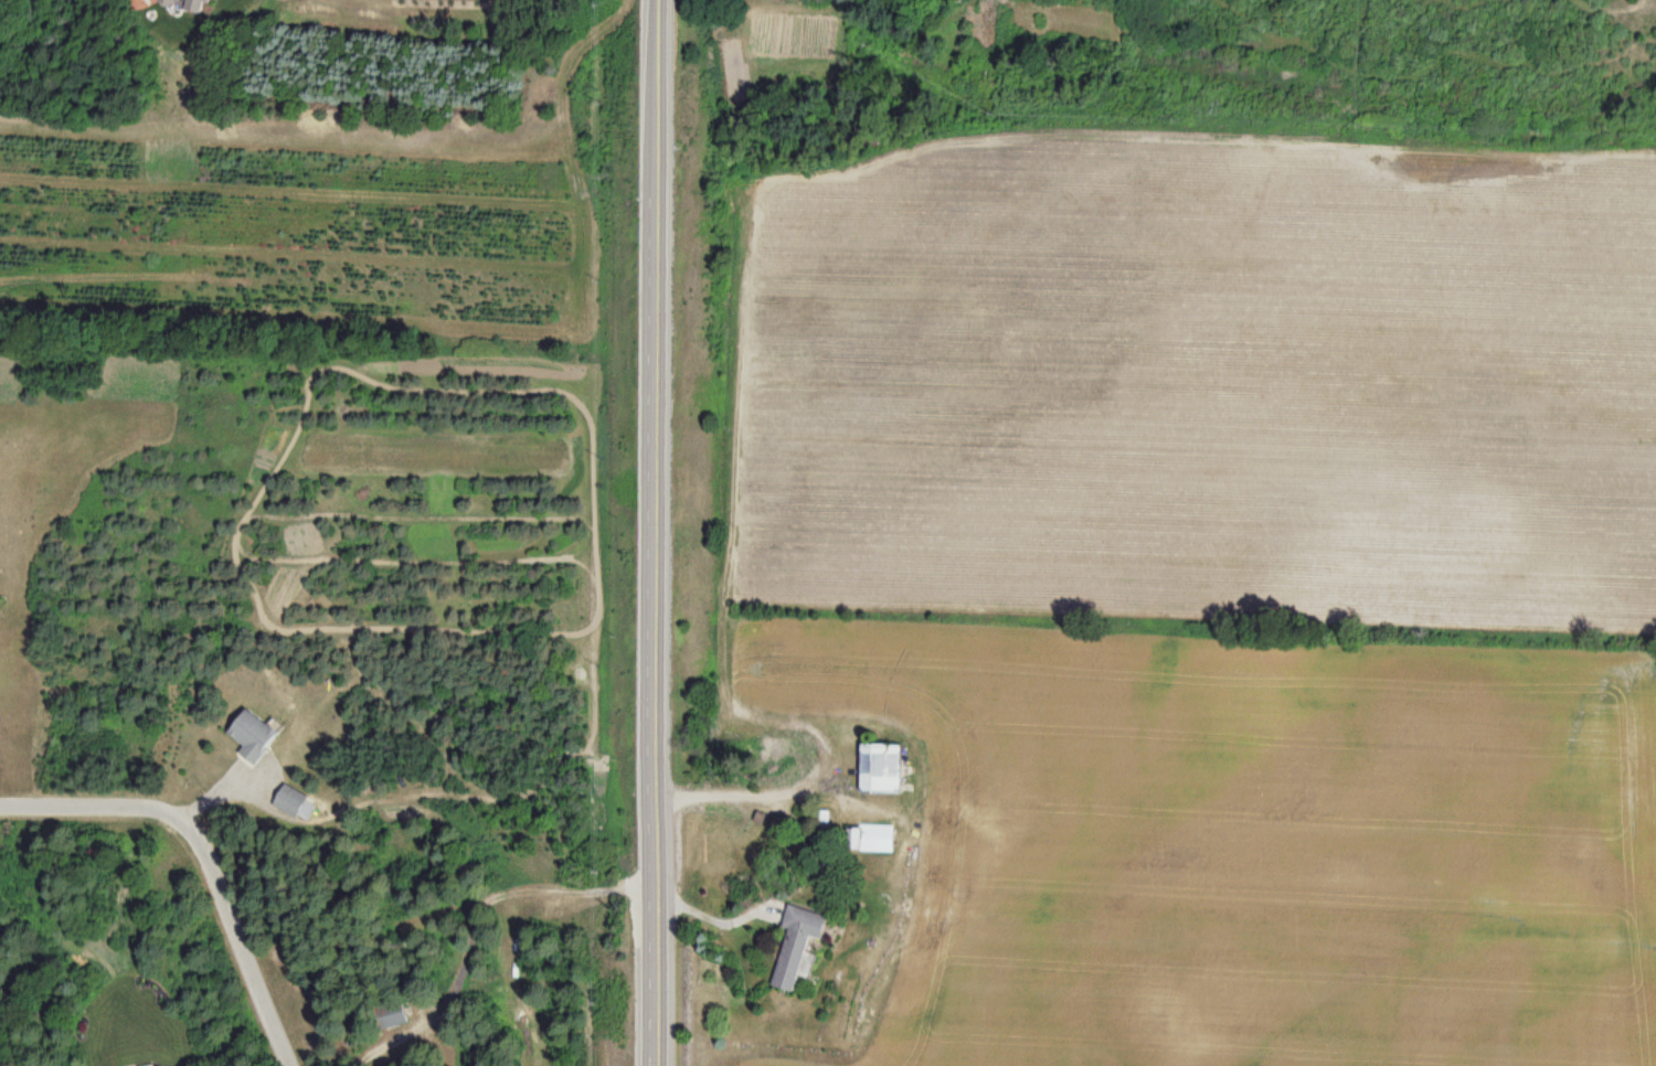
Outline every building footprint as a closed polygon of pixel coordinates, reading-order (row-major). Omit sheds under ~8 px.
[(242,755),(262,766),(282,730),(249,712),(235,737),(249,744),(242,755)] [(867,794),(905,794),(905,744),(867,743),(867,794)] [(293,822),(310,805),(290,785),(273,802),(293,822)] [(855,854),(895,854),(895,827),(855,827),(855,854)] [(834,918),(793,907),(770,987),(797,995),(801,981),(811,984),(819,957),(810,955),(815,939),(827,942),(834,918)]
